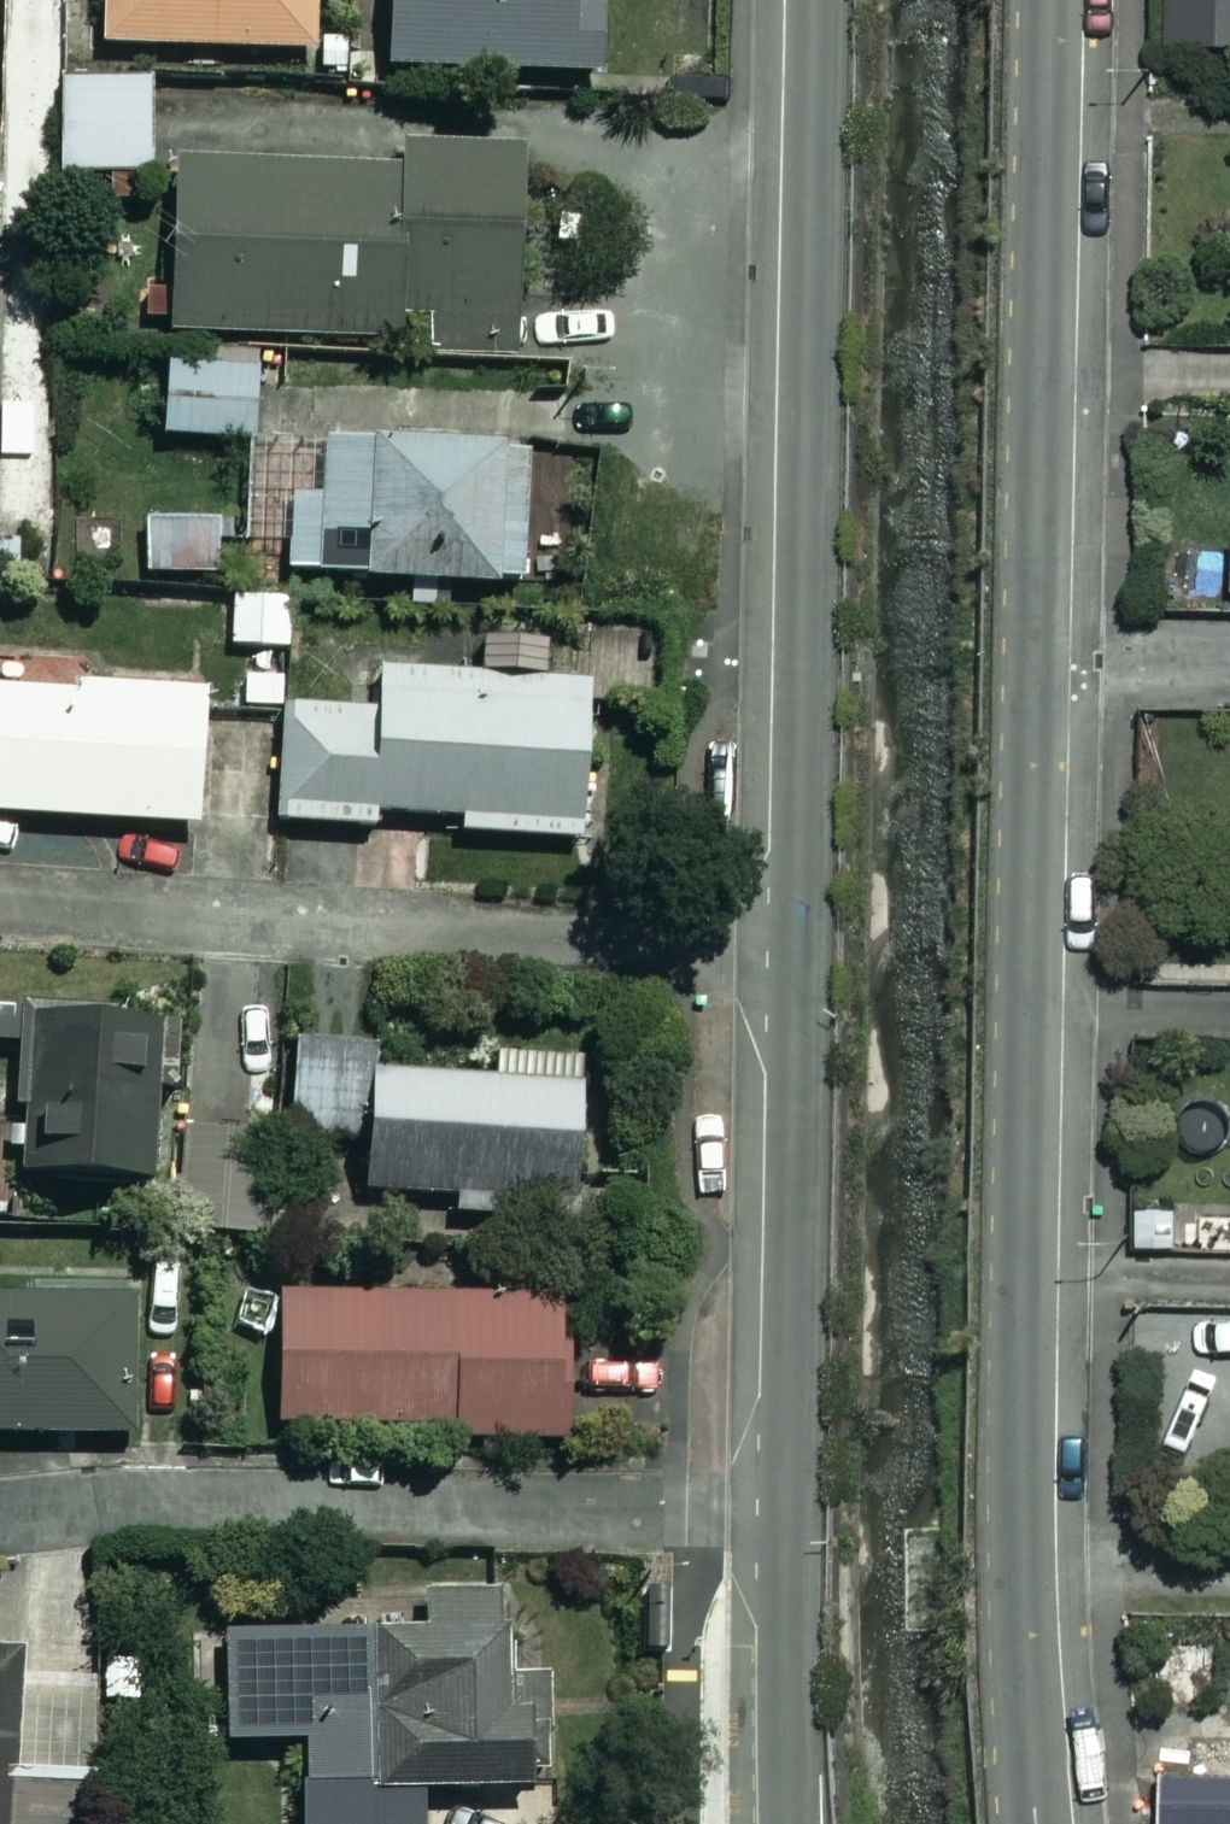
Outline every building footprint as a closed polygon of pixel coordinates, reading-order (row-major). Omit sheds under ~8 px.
[(115,51),(326,49),(325,0),(115,0),(115,51)] [(395,73),(590,77),(591,0),(397,0),(395,73)] [(64,79),(64,174),(158,175),(156,79),(64,79)] [(540,156),(410,149),(409,178),(181,165),(172,333),(529,353),(540,156)] [(262,354),(173,349),(168,434),(256,439),(262,354)] [(534,440),(332,439),(332,499),(303,499),(303,580),(534,581),(534,440)] [(231,519),(147,521),(148,576),(232,575),(231,519)] [(289,611),(252,613),(255,701),(292,700),(289,611)] [(607,685),(393,675),(391,711),(285,706),(280,824),(381,829),(382,816),(472,820),(472,831),(600,837),(607,685)] [(0,684),(0,824),(206,831),(211,691),(0,684)] [(0,1018),(0,1067),(29,1069),(22,1176),(163,1184),(172,1028),(0,1018)] [(386,1046),(301,1044),(298,1139),(377,1141),(376,1194),(465,1197),(465,1214),(593,1217),(598,1063),(507,1060),(506,1079),(385,1076),(386,1046)] [(277,1135),(190,1135),(189,1231),(276,1232),(277,1135)] [(1183,1173),(1134,1174),(1136,1251),(1185,1249),(1183,1173)] [(0,1300),(0,1437),(152,1435),(150,1298),(0,1300)] [(293,1298),(292,1429),(450,1430),(450,1443),(581,1443),(582,1299),(293,1298)] [(435,1600),(436,1635),(237,1641),(240,1744),(314,1742),(317,1823),(432,1823),(431,1793),(552,1789),(549,1683),(514,1684),(512,1598),(435,1600)] [(0,1655),(0,1823),(112,1823),(112,1785),(26,1786),(25,1655),(0,1655)] [(1164,1778),(1165,1823),(1229,1823),(1229,1776),(1164,1778)]
